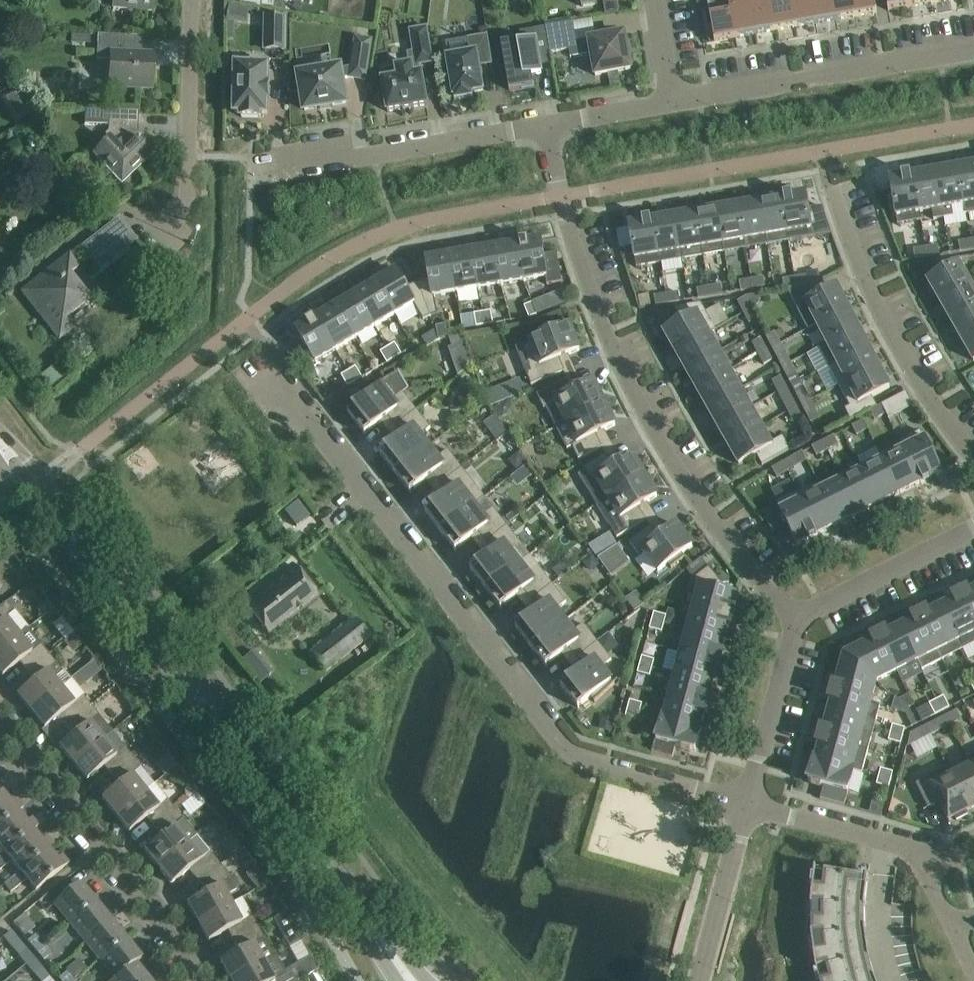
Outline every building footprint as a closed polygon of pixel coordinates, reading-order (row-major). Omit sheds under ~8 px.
[(155,0),(113,0),(112,7),(154,11),(155,0)] [(729,3),(722,0),(706,0),(709,13),(710,13),(715,41),(735,38),(729,3)] [(729,3),(735,38),(755,34),(750,0),(729,0),(729,3)] [(770,0),(750,0),(755,34),(776,30),(770,0)] [(791,0),(770,0),(776,30),(796,27),(791,0)] [(812,0),(791,0),(796,27),(816,23),(812,0)] [(833,0),(812,0),(816,23),(837,20),(833,0)] [(854,0),(833,0),(837,20),(857,16),(854,0)] [(875,0),(854,0),(857,16),(877,13),(875,0)] [(909,0),(886,0),(888,11),(910,7),(909,0)] [(266,16),(265,50),(285,51),(286,17),(266,16)] [(592,54),(596,76),(631,70),(625,34),(577,42),(573,21),(546,26),(550,53),(569,50),(570,58),(592,54)] [(420,65),(434,63),(428,27),(411,30),(415,53),(409,54),(411,65),(397,68),(398,78),(383,81),(385,94),(380,95),(382,108),(387,107),(388,112),(403,110),(413,109),(413,108),(427,105),(420,65)] [(552,63),(550,53),(546,28),(520,32),(522,40),(502,44),(510,91),(534,87),(532,75),(542,74),(540,65),(552,63)] [(109,88),(133,89),(153,90),(154,54),(126,52),(127,36),(98,35),(97,60),(110,60),(109,88)] [(468,39),(446,42),(449,58),(448,58),(455,101),(474,97),(473,93),(483,91),(479,67),(493,65),(488,35),(468,39)] [(372,42),(357,40),(351,78),(366,80),(372,42)] [(12,78),(0,58),(0,85),(12,78)] [(242,113),(242,117),(261,118),(261,114),(267,114),(268,100),(269,85),(268,85),(269,66),(253,65),(252,71),(236,71),(235,113),(242,113)] [(300,77),(305,110),(322,108),(322,109),(333,107),(333,106),(347,104),(341,69),(300,77)] [(43,108),(39,118),(52,123),(56,113),(43,108)] [(85,125),(113,126),(113,134),(93,153),(105,166),(104,166),(121,184),(152,154),(133,134),(133,126),(138,126),(139,111),(85,110),(85,125)] [(958,167),(965,205),(966,214),(973,213),(973,164),(958,167)] [(958,167),(935,171),(944,218),(954,216),(952,207),(965,205),(958,167)] [(935,171),(913,175),(919,213),(921,212),(932,210),(934,220),(944,218),(935,171)] [(919,213),(913,175),(890,179),(898,225),(922,221),(921,212),(919,213)] [(823,207),(809,209),(806,194),(784,198),(791,241),(813,237),(831,234),(823,207)] [(791,241),(784,198),(762,201),(769,245),(788,241),(791,241)] [(769,245),(762,201),(740,205),(747,249),(768,245),(769,245)] [(740,205),(718,209),(724,244),(723,244),(724,253),(747,249),(740,205)] [(724,244),(718,209),(695,213),(702,248),(703,256),(724,253),(723,244),(724,244)] [(702,248),(695,213),(673,217),(679,252),(682,251),(683,260),(703,256),(702,248)] [(673,217),(651,220),(659,264),(683,260),(682,251),(679,252),(673,217)] [(101,266),(135,240),(120,219),(85,246),(101,266)] [(659,264),(651,220),(629,224),(637,268),(659,264)] [(524,281),(545,277),(547,286),(562,283),(556,253),(544,255),(541,239),(518,244),(524,281)] [(972,249),(971,240),(959,242),(960,251),(972,249)] [(518,244),(495,248),(502,285),(524,281),(518,244)] [(938,246),(926,248),(928,257),(940,255),(938,246)] [(495,248),(472,251),(479,289),(502,285),(495,248)] [(928,257),(926,248),(914,250),(915,259),(928,257)] [(472,251),(450,255),(456,293),(479,289),(472,251)] [(430,279),(418,283),(431,317),(438,315),(435,297),(456,293),(450,255),(427,259),(430,279)] [(23,292),(47,322),(59,338),(71,329),(64,319),(89,300),(69,275),(79,268),(69,256),(54,268),(23,292)] [(928,281),(939,301),(970,283),(959,263),(928,281)] [(396,271),(376,283),(396,315),(414,304),(424,320),(431,317),(418,283),(406,288),(396,271)] [(808,275),(795,278),(797,287),(809,285),(808,275)] [(752,280),(753,289),(766,287),(764,278),(752,280)] [(797,287),(795,278),(783,280),(785,289),(797,287)] [(753,289),(752,280),(740,282),(741,291),(753,289)] [(376,283),(356,295),(376,327),(396,315),(376,283)] [(951,321),(973,308),(973,290),(970,283),(939,301),(951,321)] [(709,287),(711,296),(723,294),(722,285),(709,287)] [(809,330),(817,325),(816,323),(848,307),(837,286),(820,296),(814,285),(788,289),(809,330)] [(699,298),(711,296),(709,287),(697,289),(699,298)] [(679,292),(667,295),(668,304),(681,302),(679,292)] [(758,306),(761,298),(759,294),(746,296),(746,297),(752,308),(753,309),(758,306)] [(356,295),(336,306),(356,339),(376,327),(356,295)] [(656,306),(668,304),(667,295),(654,297),(656,306)] [(545,312),(553,309),(548,297),(533,303),(537,315),(545,312)] [(738,301),(744,312),(752,308),(746,297),(738,301)] [(529,318),(537,315),(533,303),(525,306),(529,318)] [(716,330),(701,304),(675,308),(683,322),(664,332),(675,351),(708,332),(709,333),(716,330)] [(336,306),(317,318),(336,351),(356,339),(336,306)] [(817,325),(827,343),(858,327),(848,307),(816,323),(817,325)] [(752,308),(744,312),(750,324),(758,319),(753,309),(752,308)] [(963,341),(973,335),(973,308),(951,321),(963,341)] [(491,311),(483,313),(485,325),(494,324),(491,311)] [(485,325),(483,313),(475,314),(477,327),(485,325)] [(336,351),(317,318),(297,330),(307,348),(303,351),(315,373),(317,372),(312,365),(336,351)] [(542,337),(531,342),(517,347),(531,385),(541,382),(565,372),(560,359),(580,351),(570,326),(559,331),(557,326),(540,332),(542,337)] [(819,347),(829,366),(837,362),(837,364),(869,347),(858,327),(827,343),(819,347)] [(775,332),(767,337),(773,348),(781,344),(779,340),(786,336),(782,329),(775,332)] [(686,370),(719,351),(709,333),(708,332),(675,351),(686,370)] [(453,344),(449,346),(459,375),(473,365),(463,335),(450,337),(453,344)] [(963,341),(973,361),(973,335),(963,341)] [(759,354),(767,349),(761,338),(753,343),(759,354)] [(395,343),(388,348),(395,359),(402,355),(395,343)] [(783,367),(791,363),(781,344),(773,348),(783,367)] [(829,366),(840,388),(880,368),(869,347),(837,364),(837,362),(829,366)] [(388,363),(395,359),(388,348),(381,352),(388,363)] [(773,360),(767,349),(759,354),(764,365),(773,360)] [(696,389),(730,370),(719,351),(686,370),(696,389)] [(791,363),(783,367),(788,378),(797,374),(791,363)] [(356,367),(349,371),(356,382),(363,378),(356,367)] [(880,368),(840,388),(850,407),(845,409),(851,421),(878,407),(872,397),(890,388),(880,368)] [(741,389),(730,370),(696,389),(702,399),(707,408),(741,389)] [(348,387),(356,382),(349,371),(342,376),(348,387)] [(349,412),(348,413),(366,435),(367,434),(366,434),(388,416),(396,426),(417,410),(403,392),(407,389),(397,372),(384,381),(358,398),(362,404),(350,413),(349,412)] [(778,392),(787,388),(781,377),(773,381),(778,392)] [(547,408),(557,428),(605,404),(594,382),(575,392),(568,379),(537,395),(544,409),(547,408)] [(505,381),(485,389),(491,403),(511,394),(505,381)] [(792,399),(787,388),(778,392),(784,403),(792,399)] [(751,408),(741,389),(707,408),(718,427),(751,408)] [(802,405),(810,401),(804,389),(796,394),(802,405)] [(882,405),(870,411),(875,420),(886,414),(888,418),(912,406),(905,393),(882,405)] [(816,411),(810,401),(802,405),(808,416),(816,411)] [(507,402),(491,409),(495,415),(498,419),(508,414),(510,409),(507,402)] [(605,404),(557,428),(568,449),(572,447),(579,460),(602,448),(596,435),(616,425),(605,404)] [(788,411),(794,423),(802,418),(796,407),(788,411)] [(762,427),(751,408),(718,427),(728,446),(762,427)] [(380,454),(396,474),(429,447),(421,436),(431,428),(417,410),(396,426),(404,437),(382,454),(381,453),(380,454)] [(495,415),(485,422),(489,429),(500,421),(498,419),(495,415)] [(853,427),(857,435),(868,429),(864,421),(853,427)] [(790,450),(783,437),(771,443),(762,427),(728,446),(739,465),(757,455),(763,466),(790,450)] [(921,431),(900,442),(921,483),(942,473),(921,431)] [(835,436),(824,442),(828,450),(839,444),(835,436)] [(828,450),(824,442),(813,448),(817,456),(828,450)] [(903,450),(884,459),(901,493),(921,483),(900,442),(899,442),(903,450)] [(434,474),(442,485),(462,468),(448,450),(438,458),(429,447),(396,474),(411,493),(412,492),(411,492),(434,474)] [(513,453),(511,461),(517,469),(529,461),(528,459),(520,448),(513,453)] [(578,476),(597,506),(645,476),(633,456),(614,467),(606,455),(583,469),(585,472),(578,476)] [(783,463),(788,471),(799,465),(794,457),(783,463)] [(884,459),(863,470),(880,504),(901,493),(884,459)] [(788,471),(783,463),(773,469),(777,477),(788,471)] [(426,512),(441,532),(485,497),(462,468),(442,485),(449,495),(427,512),(427,511),(426,512)] [(863,470),(842,480),(859,514),(880,504),(863,470)] [(645,476),(597,506),(617,538),(647,520),(639,508),(658,496),(645,476)] [(842,480),(822,490),(839,524),(859,514),(842,480)] [(799,492),(797,493),(818,535),(839,524),(822,490),(803,500),(799,492)] [(788,526),(798,545),(818,535),(797,493),(777,503),(778,505),(763,513),(773,534),(788,526)] [(479,532),(487,543),(508,526),(485,497),(441,532),(456,551),(457,550),(479,532)] [(296,500),(290,505),(302,521),(308,516),(296,500)] [(517,511),(507,518),(511,523),(521,516),(517,511)] [(651,527),(630,542),(639,555),(643,552),(658,572),(668,564),(672,569),(686,558),(683,554),(693,546),(677,525),(660,538),(651,527)] [(471,570),(486,590),(520,564),(530,556),(508,526),(487,543),(495,553),(472,570),(472,569),(471,570)] [(596,541),(588,546),(596,556),(596,557),(603,552),(596,541)] [(617,545),(598,558),(610,575),(629,562),(617,545)] [(592,553),(583,560),(588,566),(593,567),(599,562),(592,553)] [(520,564),(486,590),(501,609),(503,608),(502,608),(524,590),(532,601),(553,584),(530,556),(520,564)] [(572,570),(565,562),(556,569),(563,577),(572,570)] [(247,608),(268,634),(317,595),(293,565),(259,592),(262,596),(247,608)] [(700,587),(694,608),(731,618),(737,596),(717,590),(720,581),(709,568),(694,580),(700,587)] [(516,628),(531,648),(565,621),(556,610),(566,602),(553,584),(532,601),(540,611),(518,628),(517,627),(516,628)] [(962,596),(973,620),(973,590),(962,596)] [(942,607),(963,649),(973,644),(973,620),(962,596),(942,607)] [(48,600),(47,598),(36,607),(41,614),(52,605),(49,601),(49,602),(48,600)] [(27,627),(29,626),(15,609),(14,611),(6,602),(1,607),(0,607),(0,650),(27,627)] [(942,607),(921,617),(943,660),(963,649),(942,607)] [(694,608),(688,630),(725,640),(731,618),(694,608)] [(655,613),(652,621),(665,624),(667,616),(655,613)] [(921,617),(901,627),(918,661),(919,661),(923,669),(943,660),(921,617)] [(310,653),(325,672),(369,637),(355,618),(310,653)] [(570,648),(577,659),(598,642),(584,624),(574,632),(565,621),(531,648),(547,667),(548,666),(547,666),(570,648)] [(662,633),(665,624),(652,621),(650,629),(662,633)] [(27,671),(49,654),(27,627),(0,650),(0,673),(2,676),(18,664),(20,662),(27,671)] [(901,627),(880,638),(897,672),(918,661),(901,627)] [(688,630),(682,653),(719,663),(725,640),(688,630)] [(598,642),(577,659),(585,669),(563,686),(563,685),(561,686),(579,708),(580,708),(579,707),(591,698),(595,703),(619,681),(617,680),(613,684),(602,669),(612,660),(608,655),(619,647),(609,634),(598,643),(598,642)] [(845,655),(844,656),(877,682),(897,672),(880,638),(845,655)] [(667,650),(662,669),(676,673),(676,675),(713,685),(719,663),(682,653),(682,654),(667,650)] [(17,695),(31,711),(72,678),(71,677),(60,687),(53,679),(63,671),(49,654),(27,671),(35,681),(17,695)] [(844,656),(834,694),(880,707),(880,706),(871,703),(877,682),(844,656)] [(642,657),(640,665),(653,668),(655,660),(642,657)] [(100,668),(93,659),(85,666),(89,671),(96,672),(100,668)] [(653,668),(640,665),(638,673),(650,676),(653,668)] [(676,675),(670,697),(708,707),(713,685),(676,675)] [(62,714),(69,723),(91,705),(83,696),(85,694),(72,678),(31,711),(45,728),(62,714)] [(834,694),(828,717),(865,727),(867,718),(877,720),(880,707),(834,694)] [(944,696),(936,700),(942,712),(950,707),(944,696)] [(663,717),(663,719),(702,729),(708,707),(670,697),(664,718),(663,717)] [(892,710),(906,713),(912,727),(917,724),(909,708),(896,697),(892,710)] [(942,712),(936,700),(929,704),(936,715),(942,712)] [(630,701),(628,709),(640,712),(643,704),(630,701)] [(60,747),(73,763),(112,731),(91,705),(69,723),(77,732),(60,747)] [(638,720),(640,712),(628,709),(626,717),(638,720)] [(958,711),(946,717),(950,725),(962,719),(958,711)] [(828,717),(822,738),(868,750),(874,729),(828,717)] [(950,725),(946,717),(935,722),(939,731),(950,725)] [(696,752),(702,729),(663,719),(657,741),(656,741),(652,753),(673,759),(676,746),(696,752)] [(893,725),(891,733),(903,736),(905,728),(893,725)] [(909,736),(906,748),(931,734),(927,726),(909,736)] [(104,766),(112,775),(133,757),(112,731),(73,763),(87,780),(104,766)] [(901,744),(903,736),(891,733),(889,741),(901,744)] [(862,772),(868,750),(822,738),(816,759),(815,759),(854,770),(862,772)] [(102,799),(115,815),(154,783),(133,757),(112,775),(119,784),(102,799)] [(820,799),(844,806),(854,770),(815,759),(809,782),(824,786),(820,799)] [(952,776),(969,811),(973,808),(973,772),(971,767),(952,776)] [(969,811),(952,776),(948,768),(916,784),(928,808),(940,802),(948,818),(954,815),(957,821),(968,815),(967,812),(969,811)] [(881,769),(879,777),(891,780),(893,772),(881,769)] [(891,780),(879,777),(877,785),(889,788),(891,780)] [(147,818),(154,827),(184,802),(187,799),(183,796),(172,805),(154,783),(115,815),(129,832),(147,818)] [(18,811),(18,812),(24,807),(20,803),(19,804),(16,800),(11,804),(2,793),(0,794),(0,826),(18,811)] [(144,850),(158,867),(187,843),(196,835),(175,810),(184,802),(154,827),(162,836),(144,850)] [(5,853),(33,830),(39,826),(36,822),(34,823),(31,819),(26,822),(18,812),(18,811),(0,826),(0,847),(5,853)] [(20,871),(21,872),(48,849),(54,844),(51,840),(49,842),(46,837),(42,841),(33,830),(5,853),(0,857),(0,870),(11,861),(20,871)] [(198,881),(220,865),(196,835),(187,843),(158,867),(171,884),(189,870),(198,881)] [(54,876),(70,863),(66,859),(64,860),(61,856),(57,860),(48,849),(21,872),(20,871),(4,884),(10,891),(11,892),(27,879),(36,890),(54,876)] [(226,895),(236,889),(238,882),(234,873),(229,876),(220,865),(198,881),(207,892),(187,903),(198,922),(230,903),(226,895)] [(815,870),(812,897),(812,917),(813,939),(817,971),(820,980),(875,980),(870,961),(866,930),(866,904),(869,879),(815,870)] [(54,903),(69,922),(97,900),(81,881),(72,889),(65,880),(43,898),(50,907),(54,903)] [(69,922),(84,941),(112,919),(97,900),(69,922)] [(228,930),(234,940),(257,927),(251,916),(241,922),(230,903),(198,922),(208,941),(228,930)] [(84,941),(100,960),(127,937),(112,919),(84,941)] [(220,962),(230,980),(263,962),(253,943),(263,937),(257,927),(234,940),(239,951),(220,962)] [(28,941),(36,950),(44,944),(36,934),(28,941)] [(136,961),(143,956),(127,937),(100,960),(114,978),(110,980),(112,980),(136,961)] [(52,953),(44,944),(36,950),(44,960),(52,953)] [(19,955),(27,965),(35,958),(27,948),(19,955)] [(230,980),(231,980),(298,980),(319,969),(317,966),(315,966),(312,960),(311,959),(284,974),(274,956),(263,962),(230,980)] [(35,958),(27,965),(35,975),(43,968),(35,958)] [(152,980),(136,961),(112,980),(150,980),(152,980)] [(62,980),(74,980),(75,980),(67,971),(59,978),(62,980)]
